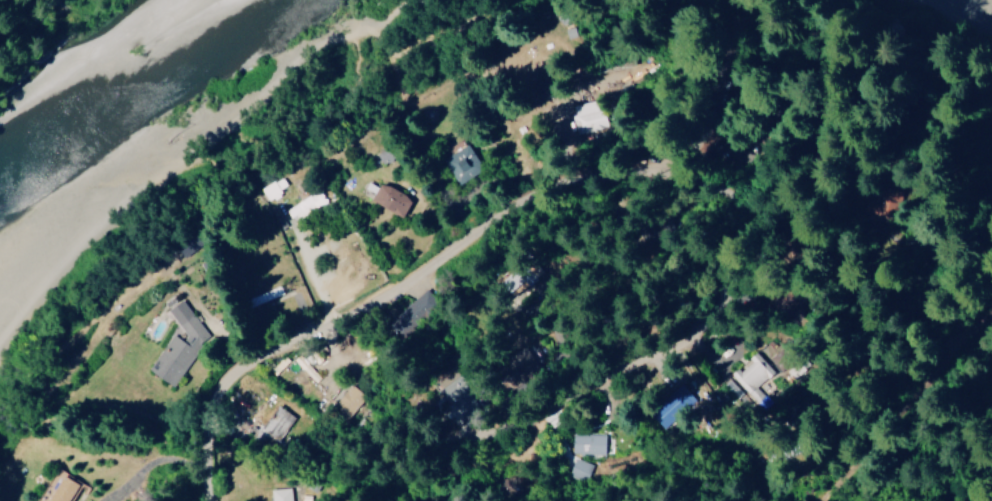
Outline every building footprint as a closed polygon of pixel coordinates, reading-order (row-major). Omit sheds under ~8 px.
[(459,184),(479,172),(470,157),(473,154),(468,145),(444,159),(459,184)] [(264,189),(271,202),(283,195),(281,190),(289,185),(284,177),(264,189)] [(405,217),(415,199),(384,182),(374,200),(405,217)] [(329,203),(323,190),(288,208),(294,220),(329,203)] [(151,371),(176,385),(212,322),(172,298),(166,309),(182,318),(151,371)] [(485,412),(486,390),(471,390),(471,384),(457,384),(456,411),(485,412)] [(262,429),(279,441),(296,417),(279,405),(262,429)] [(573,454),(606,454),(607,434),(573,434),(573,454)] [(58,470),(44,492),(51,496),(48,500),(71,500),(81,485),(58,470)] [(292,488),(272,489),(273,500),(292,500),(292,488)]
